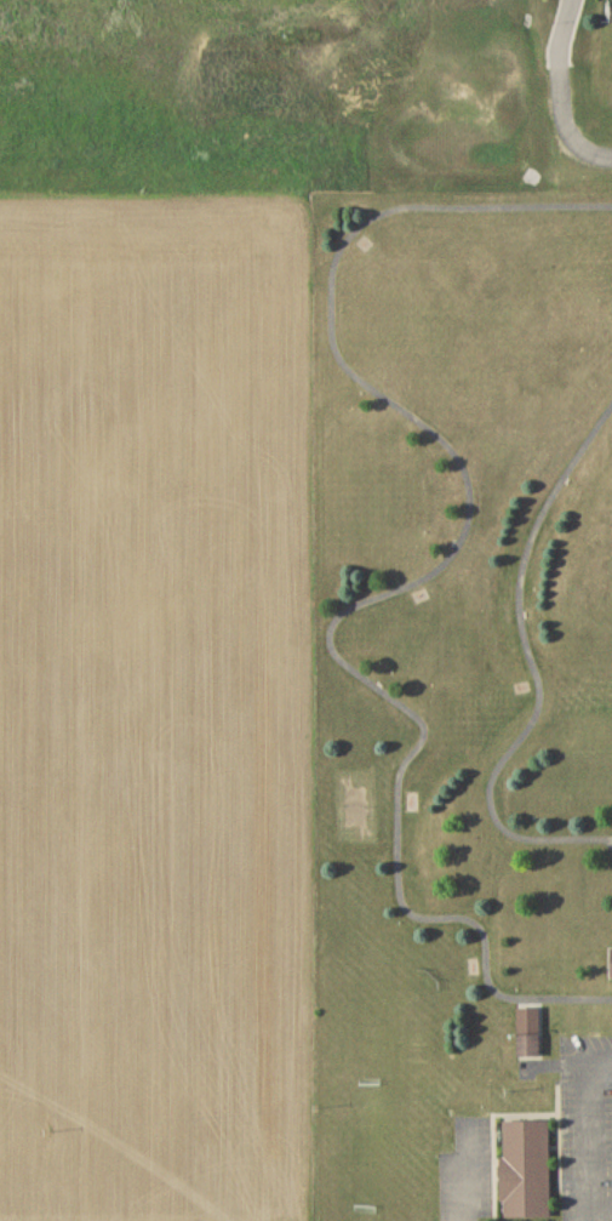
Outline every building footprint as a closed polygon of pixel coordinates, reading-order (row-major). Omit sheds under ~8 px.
[(542,1012),(519,1012),(519,1061),(542,1061),(542,1012)] [(503,1125),(504,1220),(551,1220),(551,1125),(503,1125)]
